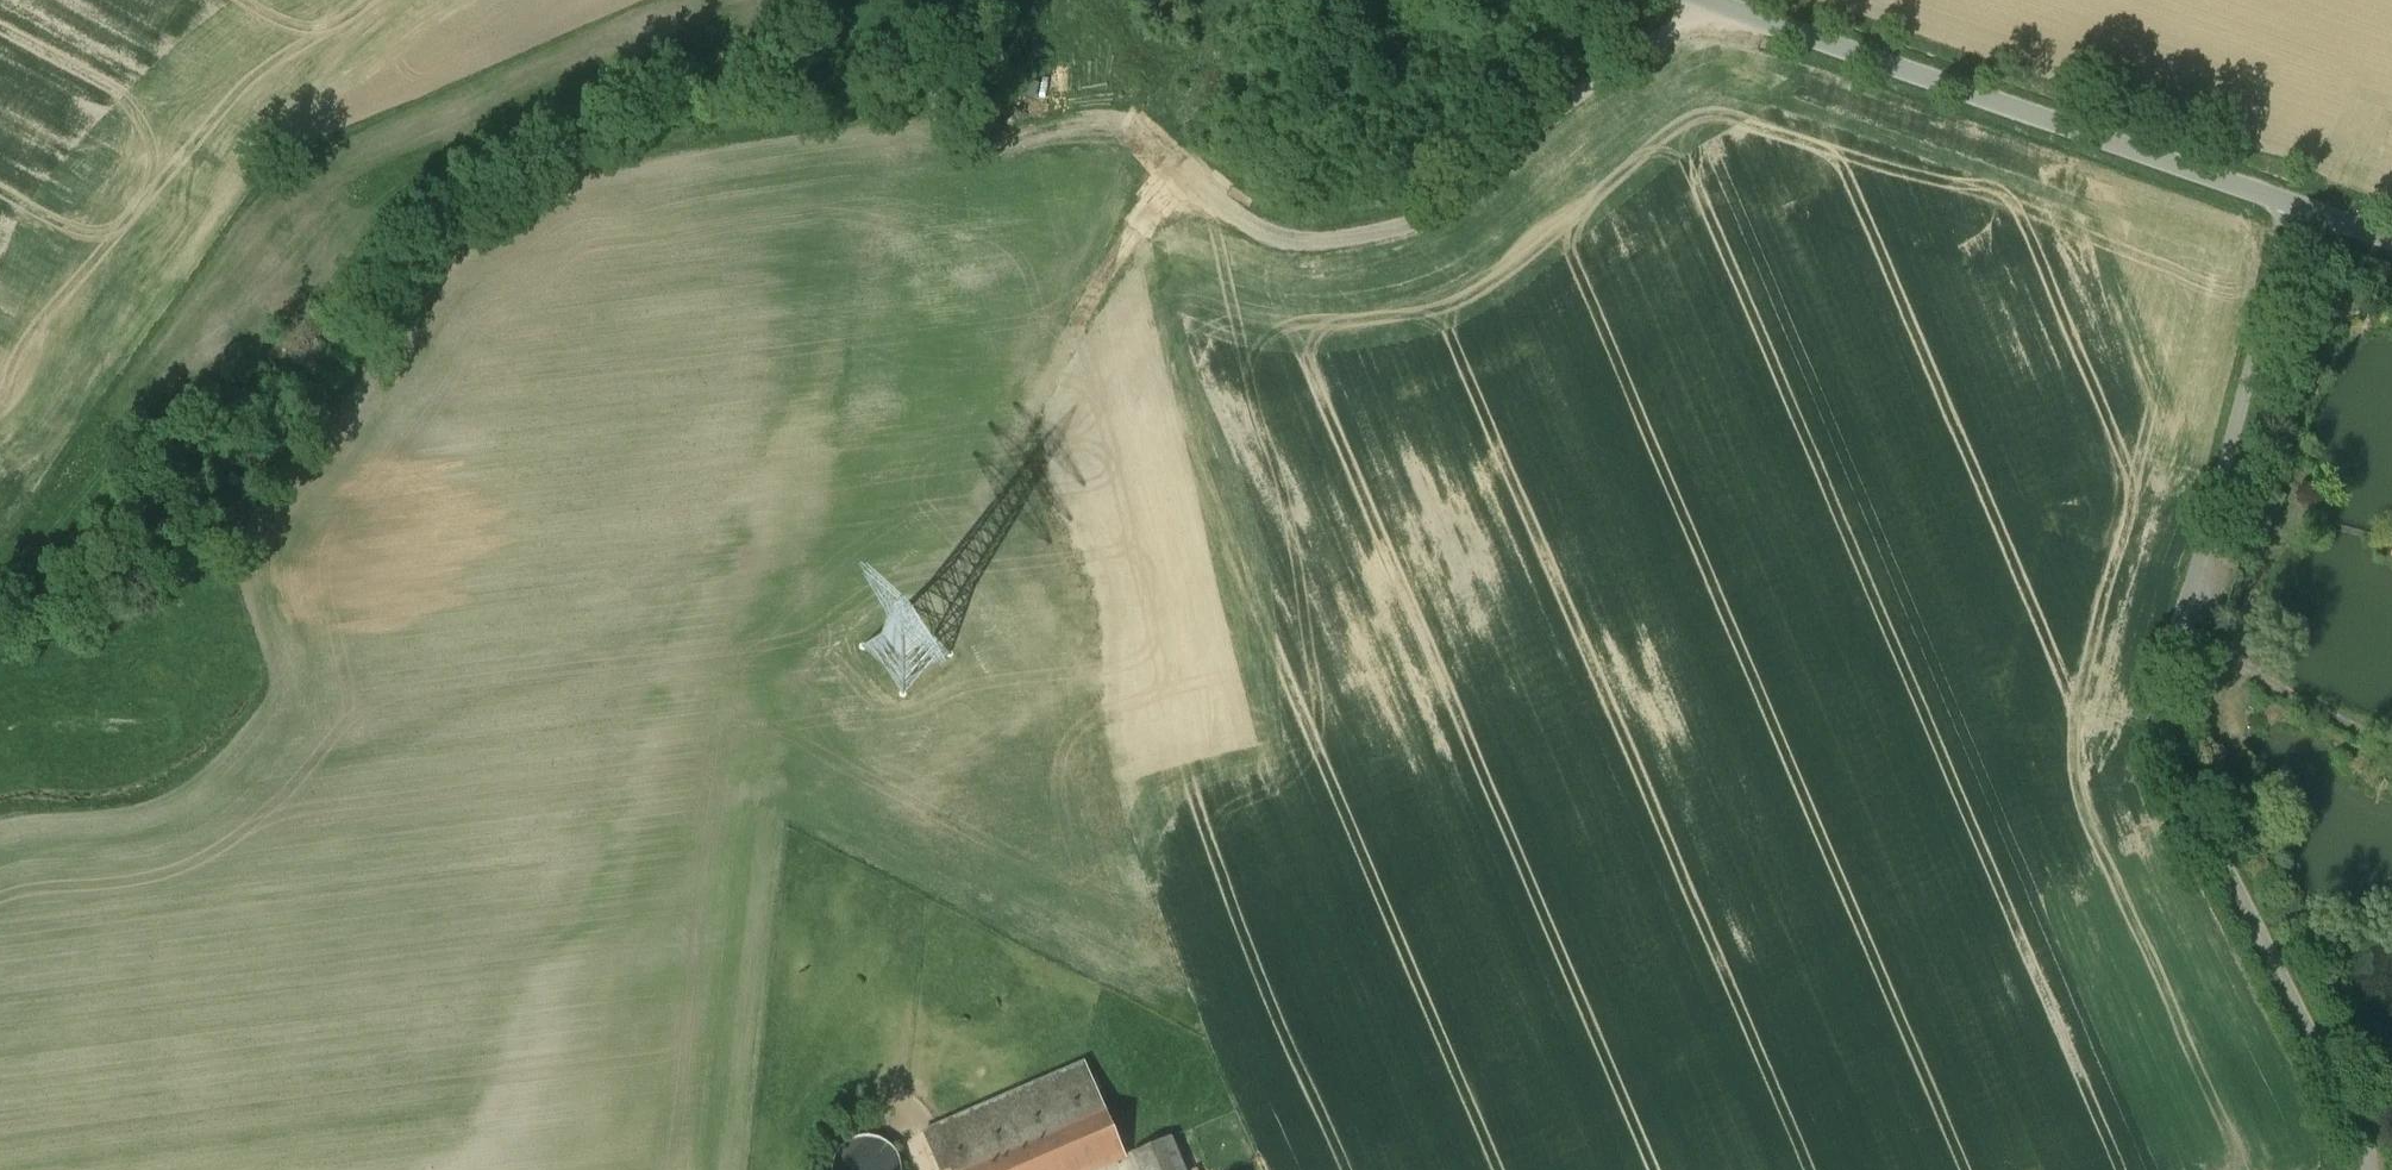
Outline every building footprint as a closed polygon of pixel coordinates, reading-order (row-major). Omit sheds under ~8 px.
[(924,1134),(940,1169),(1098,1169),(1127,1157),(1086,1064),(924,1134)] [(866,1126),(855,1130),(846,1138),(840,1147),(837,1159),(840,1169),(903,1169),(904,1167),(905,1155),(901,1144),(897,1138),(888,1131),(877,1126),(866,1126)] [(1131,1149),(1140,1169),(1191,1169),(1175,1131),(1131,1149)]
